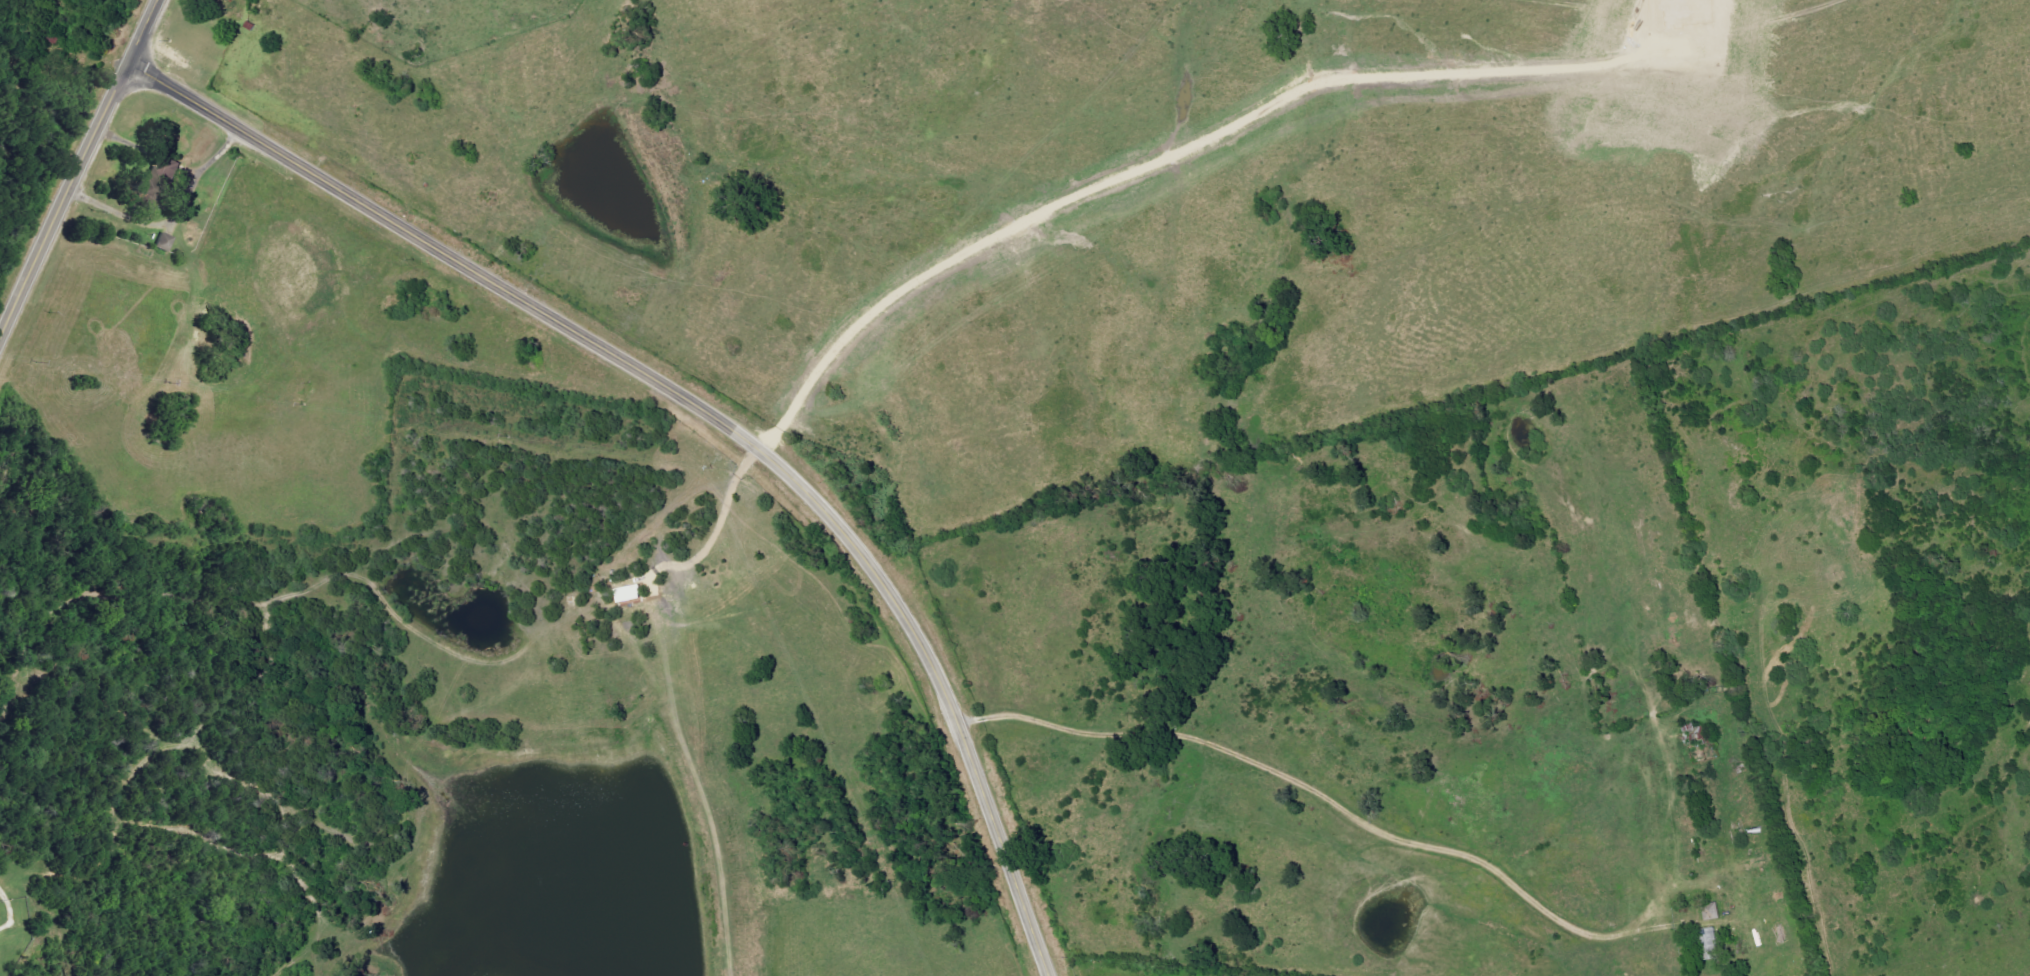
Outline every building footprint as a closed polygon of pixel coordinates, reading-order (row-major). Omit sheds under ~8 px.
[(156,246),(169,252),(175,237),(161,232),(156,246)] [(1704,921),(1719,917),(1716,901),(1700,905),(1704,921)] [(1698,959),(1718,958),(1716,927),(1697,928),(1698,959)]
